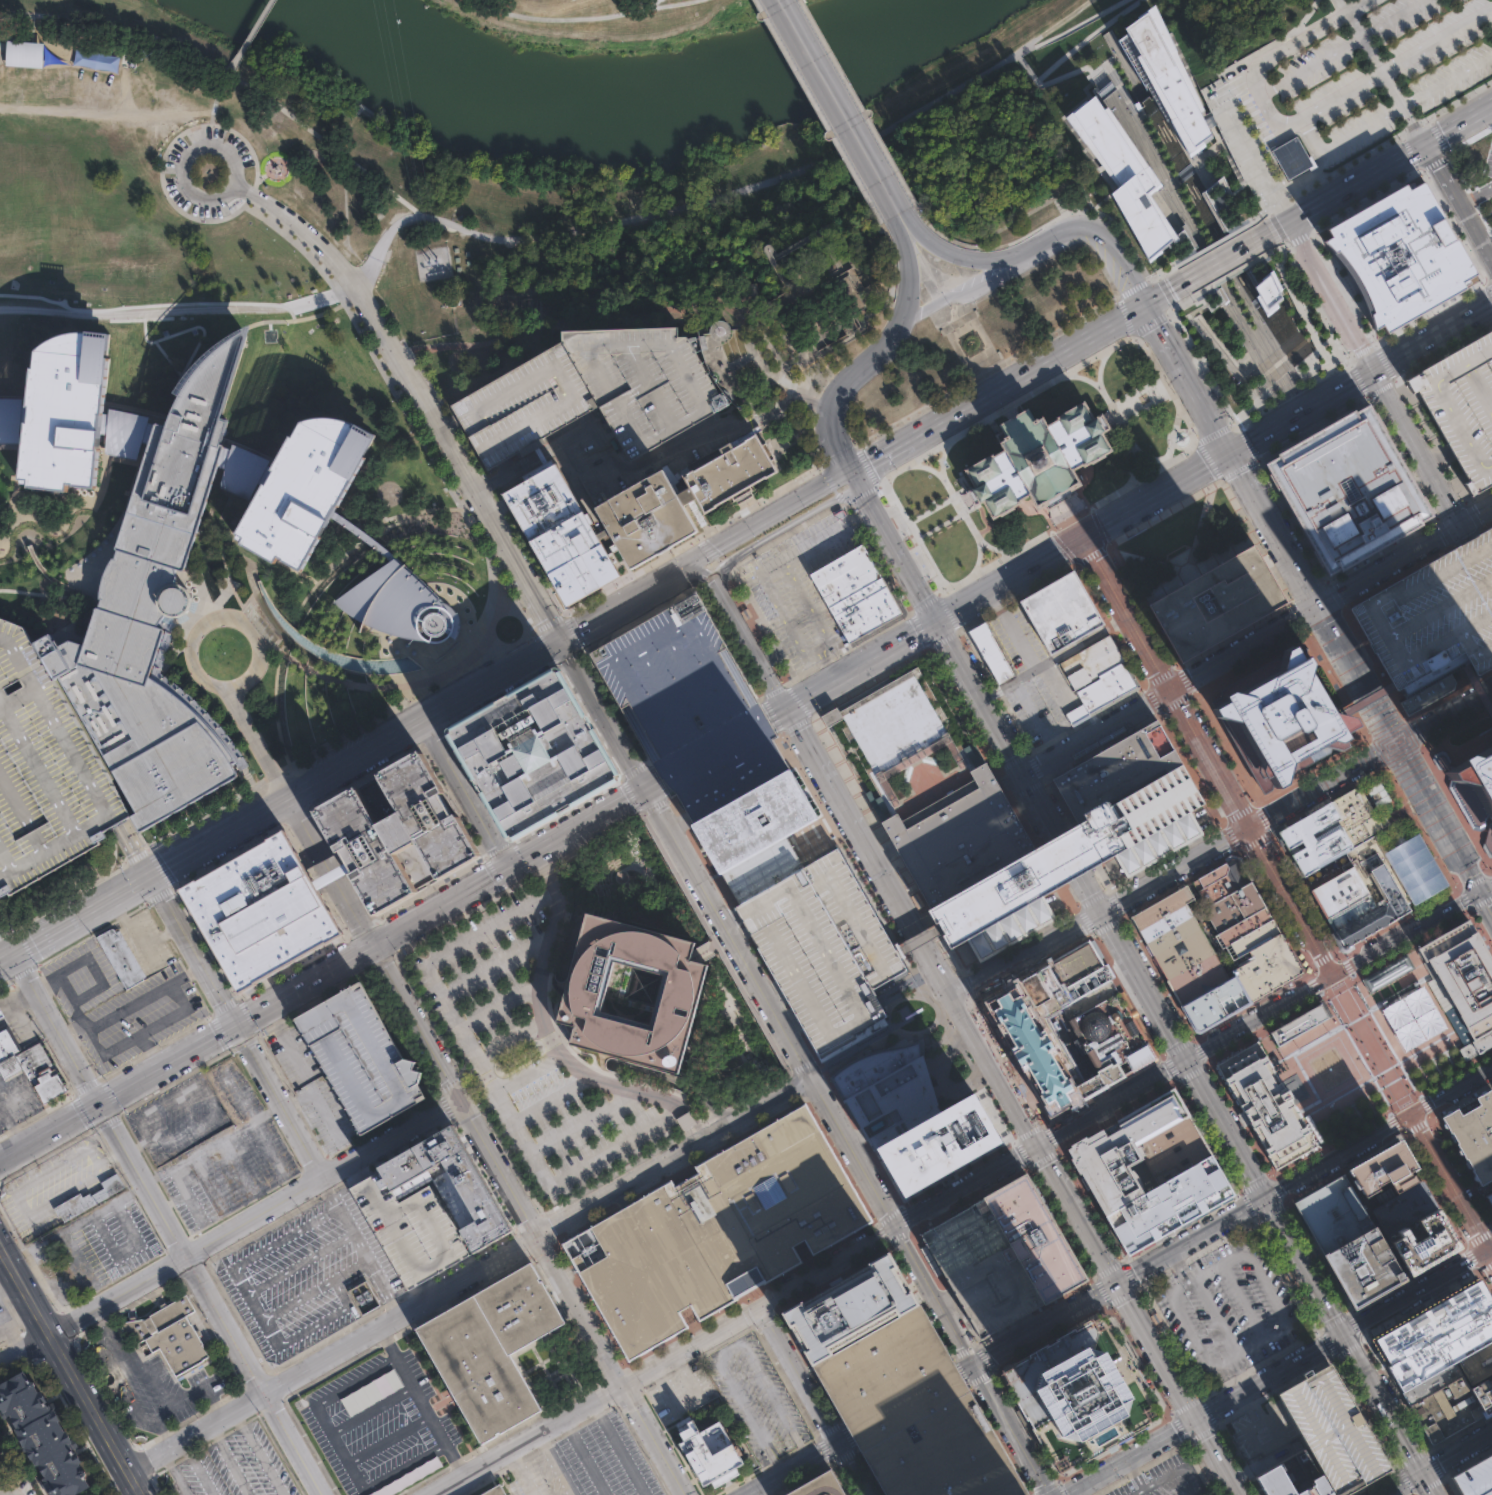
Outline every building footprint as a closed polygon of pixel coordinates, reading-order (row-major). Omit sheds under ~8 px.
[(1220,144),(1189,161),(1122,32),(1154,7),(1208,115),(1204,117),(1220,144)] [(6,40),(45,43),(43,69),(4,65),(6,40)] [(73,62),(76,66),(79,63),(81,50),(75,50),(73,62)] [(102,51),(109,53),(107,66),(104,68),(100,64),(102,51)] [(1182,242),(1153,261),(1065,118),(1096,96),(1157,187),(1152,192),(1182,242)] [(1311,172),(1285,187),(1267,157),(1293,142),(1311,172)] [(1473,175),(1470,187),(1491,192),(1491,165),(1473,175)] [(1312,233),(1419,171),(1481,281),(1374,342),(1312,233)] [(795,352),(834,334),(836,339),(862,327),(855,313),(871,305),(854,269),(811,288),(806,278),(790,285),(787,277),(782,279),(788,291),(770,300),(795,352)] [(1284,300),(1267,316),(1251,288),(1272,269),(1284,289),(1280,291),(1284,300)] [(168,406),(174,394),(170,390),(178,377),(188,365),(198,353),(209,343),(221,334),(234,326),(247,319),(249,323),(219,414),(226,416),(218,440),(224,442),(223,444),(217,463),(178,581),(183,583),(187,587),(189,592),(190,598),(189,603),(187,608),(183,612),(178,614),(173,615),(167,614),(166,619),(174,622),(157,672),(172,682),(187,693),(200,706),(211,717),(222,728),(231,741),(240,754),(246,764),(235,771),(236,774),(138,830),(129,815),(135,811),(57,675),(51,679),(29,642),(49,631),(56,644),(66,639),(68,638),(81,642),(95,602),(148,440),(154,422),(155,419),(163,421),(168,406)] [(33,343),(40,338),(47,333),(54,329),(64,326),(74,324),(84,324),(84,321),(109,324),(101,410),(99,430),(93,488),(64,485),(64,490),(24,486),(25,481),(19,480),(20,474),(18,474),(23,423),(24,415),(25,415),(26,403),(26,401),(25,401),(29,360),(32,361),(33,343)] [(560,337),(560,323),(673,321),(673,330),(685,330),(726,400),(630,456),(600,405),(547,435),(545,432),(487,465),(449,401),(560,337)] [(1402,376),(1491,323),(1491,482),(1470,495),(1461,479),(1467,476),(1414,386),(1410,388),(1402,376)] [(16,443),(18,423),(23,423),(24,415),(25,415),(26,403),(20,403),(21,396),(0,396),(0,443),(16,443)] [(1073,491),(1059,499),(1045,507),(1043,504),(1037,508),(1027,492),(1018,497),(1019,500),(990,517),(979,498),(972,503),(969,497),(963,487),(970,483),(960,465),(990,448),(991,451),(1001,445),(991,428),(997,424),(994,419),(1009,410),(1023,403),(1026,408),(1034,403),(1044,420),(1053,415),(1052,412),(1080,396),(1091,415),(1095,412),(1100,421),(1104,427),(1100,430),(1110,447),(1081,463),(1080,462),(1078,463),(1070,467),(1080,483),(1071,488),(1073,491)] [(1438,516),(1331,577),(1292,508),(1266,463),(1363,407),(1373,402),(1438,516)] [(101,410),(107,412),(108,405),(148,413),(146,420),(154,422),(148,440),(140,438),(134,458),(103,452),(105,431),(99,430),(101,410)] [(350,415),(341,412),(332,411),(323,410),(315,411),(307,412),(299,414),(291,430),(287,427),(268,464),(258,482),(231,533),(239,537),(236,541),(273,561),(276,557),(300,570),(325,523),(330,515),(333,509),(336,502),(376,428),(355,417),(354,418),(350,415)] [(777,468),(749,484),(753,492),(735,503),(730,495),(704,510),(681,470),(754,429),(777,468)] [(228,446),(223,444),(217,463),(222,466),(216,485),(246,497),(254,480),(258,482),(268,464),(264,462),(267,456),(229,440),(228,446)] [(619,572),(563,603),(498,488),(554,456),(619,572)] [(699,529),(630,568),(594,504),(662,465),(699,529)] [(394,555),(375,540),(346,517),(333,509),(330,515),(350,529),(368,543),(388,559),(394,555)] [(1347,605),(1398,694),(1466,655),(1476,673),(1491,664),(1491,521),(1347,605)] [(882,577),(827,609),(806,573),(861,541),(882,577)] [(1148,605),(1257,544),(1290,601),(1181,663),(1148,605)] [(444,602),(450,605),(455,610),(458,617),(459,624),(457,631),(453,637),(447,632),(447,634),(442,637),(437,639),(432,640),(426,638),(414,637),(401,635),(388,632),(376,628),(364,623),(352,616),(342,608),(332,600),(388,559),(394,555),(423,583),(444,602)] [(1102,624),(1050,653),(1020,600),(1072,571),(1102,624)] [(901,611),(847,643),(827,609),(882,577),(901,611)] [(588,652),(694,590),(695,592),(767,718),(776,735),(770,739),(784,762),(690,819),(676,793),(669,797),(660,781),(634,734),(588,652)] [(0,616),(0,894),(3,899),(100,843),(99,839),(105,835),(102,830),(119,820),(126,817),(129,815),(51,679),(29,642),(18,623),(0,616)] [(1014,671),(996,682),(964,629),(983,618),(1014,671)] [(1137,683),(1088,712),(1067,675),(1060,663),(1109,635),(1137,683)] [(1210,703),(1224,695),(1219,687),(1229,684),(1237,686),(1275,665),(1283,641),(1289,638),(1343,732),(1336,736),(1342,747),(1275,787),(1233,714),(1214,710),(1210,703)] [(613,780),(513,838),(506,836),(447,735),(449,729),(547,672),(555,673),(614,771),(613,780)] [(1187,811),(1204,801),(1157,717),(1052,777),(1076,820),(1034,844),(986,759),(968,770),(973,778),(902,818),(898,811),(881,821),(941,926),(952,945),(965,937),(1041,894),(1113,853),(1187,811)] [(1460,751),(1491,733),(1491,834),(1486,837),(1481,827),(1484,821),(1460,778),(1437,774),(1433,766),(1448,758),(1445,752),(1455,748),(1460,751)] [(478,854),(373,915),(344,865),(311,809),(415,748),(478,854)] [(818,816),(809,798),(793,770),(691,827),(717,873),(720,871),(785,835),(818,816)] [(1299,875),(1275,834),(1357,786),(1381,828),(1370,834),(1339,852),(1299,875)] [(1113,853),(1126,876),(1128,874),(1200,833),(1187,811),(1113,853)] [(266,838),(265,836),(283,827),(314,882),(332,916),(333,915),(342,933),(255,981),(256,982),(237,992),(230,979),(224,969),(222,970),(177,887),(195,876),(195,877),(266,838)] [(1381,854),(1418,833),(1447,883),(1411,905),(1381,854)] [(785,835),(802,865),(738,902),(720,871),(785,835)] [(836,845),(897,951),(908,971),(873,991),(890,1021),(820,1061),(797,1019),(731,905),(738,902),(802,865),(836,845)] [(1368,901),(1379,895),(1358,858),(1372,850),(1405,908),(1340,946),(1329,928),(1370,904),(1368,901)] [(1231,855),(1238,856),(1252,880),(1249,881),(1205,906),(1191,882),(1191,881),(1225,861),(1223,857),(1230,853),(1231,855)] [(1249,881),(1250,884),(1259,899),(1263,906),(1262,906),(1263,907),(1272,922),(1279,934),(1283,942),(1300,970),(1251,999),(1247,1001),(1196,1031),(1181,1005),(1228,978),(1232,975),(1230,971),(1229,970),(1250,957),(1251,957),(1248,952),(1247,951),(1232,960),(1232,959),(1216,932),(1215,932),(1203,911),(1202,909),(1205,906),(1249,881)] [(1138,930),(1129,915),(1185,882),(1194,897),(1185,903),(1138,930)] [(1363,892),(1368,901),(1370,904),(1329,928),(1322,916),(1363,892)] [(1053,916),(977,959),(965,937),(1041,894),(1053,916)] [(1144,942),(1138,930),(1185,903),(1191,915),(1144,942)] [(707,964),(678,1073),(568,1043),(573,1027),(554,1022),(584,910),(695,940),(689,959),(707,964)] [(1152,954),(1144,942),(1191,915),(1198,927),(1152,954)] [(1465,917),(1491,965),(1491,1011),(1461,1029),(1414,946),(1465,917)] [(146,976),(126,987),(97,936),(117,924),(146,976)] [(1166,979),(1154,958),(1152,954),(1198,927),(1213,952),(1166,979)] [(1092,937),(1103,956),(1101,957),(1105,965),(1050,997),(1057,1010),(1064,1022),(1101,1086),(1077,1100),(1068,1105),(1045,1118),(978,1002),(981,1000),(1009,984),(1092,937)] [(1213,952),(1228,978),(1181,1005),(1166,979),(1213,952)] [(1415,969),(1407,954),(1362,978),(1370,993),(1415,969)] [(1057,1010),(1050,997),(1105,965),(1107,964),(1114,977),(1110,979),(1057,1010)] [(1064,1022),(1057,1010),(1110,979),(1117,992),(1064,1022)] [(294,1018),(359,980),(404,1058),(415,1060),(413,1068),(421,1071),(417,1081),(426,1096),(360,1133),(294,1018)] [(1117,992),(1122,989),(1158,1053),(1101,1086),(1064,1022),(1117,992)] [(1327,1017),(1277,1046),(1269,1031),(1318,1002),(1327,1017)] [(1461,1029),(1491,1011),(1491,1044),(1475,1054),(1461,1029)] [(27,1039),(0,1055),(0,1026),(15,1018),(27,1039)] [(936,1109),(918,1048),(904,1031),(829,1076),(870,1145),(936,1109)] [(4,1081),(0,1075),(0,1062),(38,1040),(66,1090),(42,1103),(23,1070),(4,1081)] [(1256,1041),(1316,1148),(1300,1157),(1298,1154),(1275,1167),(1264,1148),(1260,1150),(1258,1145),(1262,1143),(1249,1121),(1245,1123),(1232,1100),(1236,1098),(1227,1082),(1226,1082),(1224,1078),(1221,1080),(1213,1066),(1220,1062),(1219,1061),(1248,1045),(1249,1046),(1256,1041)] [(1210,1151),(1155,1184),(1115,1115),(1171,1083),(1210,1151)] [(1490,1088),(1491,1091),(1491,1175),(1480,1182),(1442,1116),(1456,1108),(1459,1113),(1480,1102),(1476,1096),(1490,1088)] [(971,1089),(1000,1142),(900,1198),(870,1145),(936,1109),(971,1089)] [(815,1122),(846,1177),(870,1218),(812,1252),(803,1237),(791,1244),(800,1259),(749,1289),(698,1318),(689,1303),(675,1310),(684,1325),(626,1359),(558,1242),(669,1178),(673,1185),(698,1171),(694,1165),(803,1101),(815,1122)] [(695,1123),(689,1111),(676,1119),(683,1130),(695,1123)] [(1115,1115),(1105,1122),(1065,1145),(1104,1213),(1127,1253),(1233,1191),(1210,1151),(1155,1184),(1115,1115)] [(449,1124),(508,1231),(469,1252),(457,1230),(473,1221),(439,1159),(388,1187),(385,1189),(382,1185),(377,1187),(373,1180),(378,1177),(375,1171),(372,1166),(449,1124)] [(1407,1173),(1412,1182),(1391,1193),(1385,1182),(1359,1196),(1343,1168),(1396,1138),(1413,1169),(1407,1173)] [(466,1254),(416,1281),(405,1288),(349,1185),(363,1178),(375,1171),(378,1177),(373,1180),(377,1187),(382,1185),(385,1189),(388,1187),(395,1201),(427,1184),(466,1254)] [(1023,1172),(1084,1278),(1039,1304),(978,1198),(1023,1172)] [(122,1187),(59,1222),(51,1208),(79,1192),(81,1196),(89,1192),(90,1194),(103,1187),(100,1181),(115,1173),(122,1187)] [(1369,1226),(1324,1252),(1323,1251),(1295,1203),(1336,1180),(1341,1177),(1369,1226)] [(1436,1205),(1421,1179),(1369,1209),(1384,1236),(1418,1216),(1436,1205)] [(916,1234),(978,1198),(1039,1304),(977,1340),(952,1297),(916,1234)] [(1391,1240),(1403,1233),(1409,1243),(1428,1232),(1418,1216),(1436,1205),(1459,1244),(1410,1272),(1391,1240)] [(1324,1256),(1373,1228),(1401,1281),(1353,1307),(1324,1256)] [(885,1251),(916,1303),(806,1363),(776,1312),(885,1251)] [(541,1408),(478,1443),(413,1328),(528,1263),(562,1322),(510,1352),(541,1408)] [(1476,1278),(1490,1304),(1386,1363),(1384,1365),(1369,1339),(1476,1278)] [(377,1304),(360,1313),(347,1289),(364,1280),(377,1304)] [(189,1315),(213,1359),(180,1377),(163,1348),(148,1355),(134,1330),(127,1331),(125,1323),(150,1319),(189,1296),(197,1311),(189,1315)] [(1024,1490),(1027,1494),(881,1494),(806,1363),(916,1303),(919,1302),(1026,1489),(1024,1490)] [(1490,1304),(1491,1307),(1491,1336),(1455,1357),(1455,1358),(1440,1366),(1401,1389),(1386,1363),(1490,1304)] [(1160,1421),(1060,1478),(998,1369),(1110,1306),(1166,1404),(1160,1421)] [(1455,1358),(1491,1337),(1491,1375),(1471,1387),(1464,1374),(1455,1358)] [(1455,1358),(1464,1374),(1410,1405),(1401,1389),(1440,1366),(1455,1358)] [(1389,1469),(1343,1494),(1328,1494),(1271,1395),(1299,1379),(1297,1376),(1308,1370),(1310,1372),(1327,1362),(1389,1469)] [(93,1476),(60,1494),(53,1494),(0,1402),(0,1390),(33,1371),(93,1476)] [(1475,1394),(1421,1424),(1410,1405),(1464,1374),(1471,1387),(1475,1394)] [(1471,1387),(1491,1375),(1491,1414),(1488,1416),(1487,1415),(1475,1394),(1471,1387)] [(1487,1415),(1433,1446),(1421,1424),(1475,1394),(1487,1415)] [(694,1421),(701,1432),(719,1421),(743,1463),(704,1486),(679,1443),(684,1440),(680,1433),(691,1427),(689,1424),(694,1421)] [(1447,1479),(1491,1453),(1491,1494),(1456,1494),(1447,1479)] [(443,1465),(437,1456),(367,1494),(389,1494),(443,1465)] [(1271,1464),(1288,1494),(1259,1494),(1249,1477),(1271,1464)] [(833,1471),(847,1494),(790,1494),(833,1471)] [(1315,1475),(1326,1494),(1288,1494),(1304,1487),(1301,1482),(1315,1475)] [(498,1482),(505,1494),(476,1494),(498,1482)]
